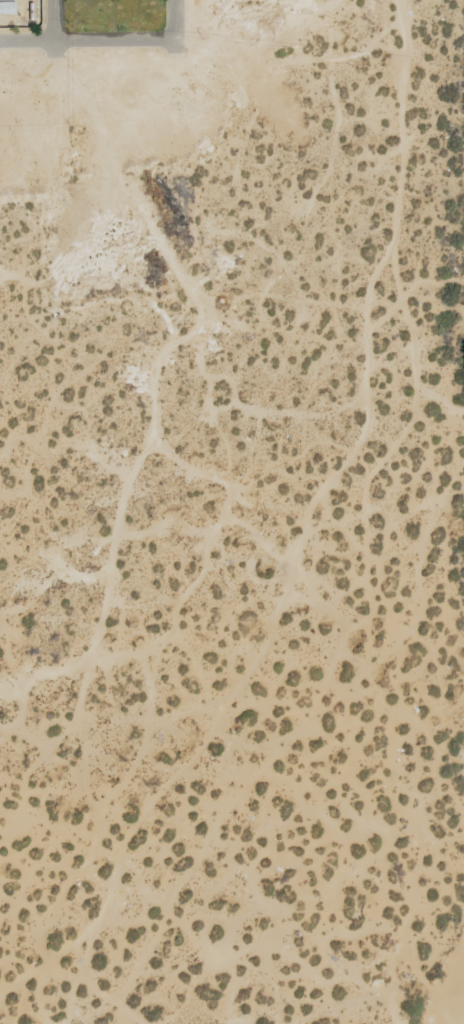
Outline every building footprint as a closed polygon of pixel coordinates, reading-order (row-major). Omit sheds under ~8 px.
[(0,2),(0,14),(14,14),(14,1),(0,2)]
